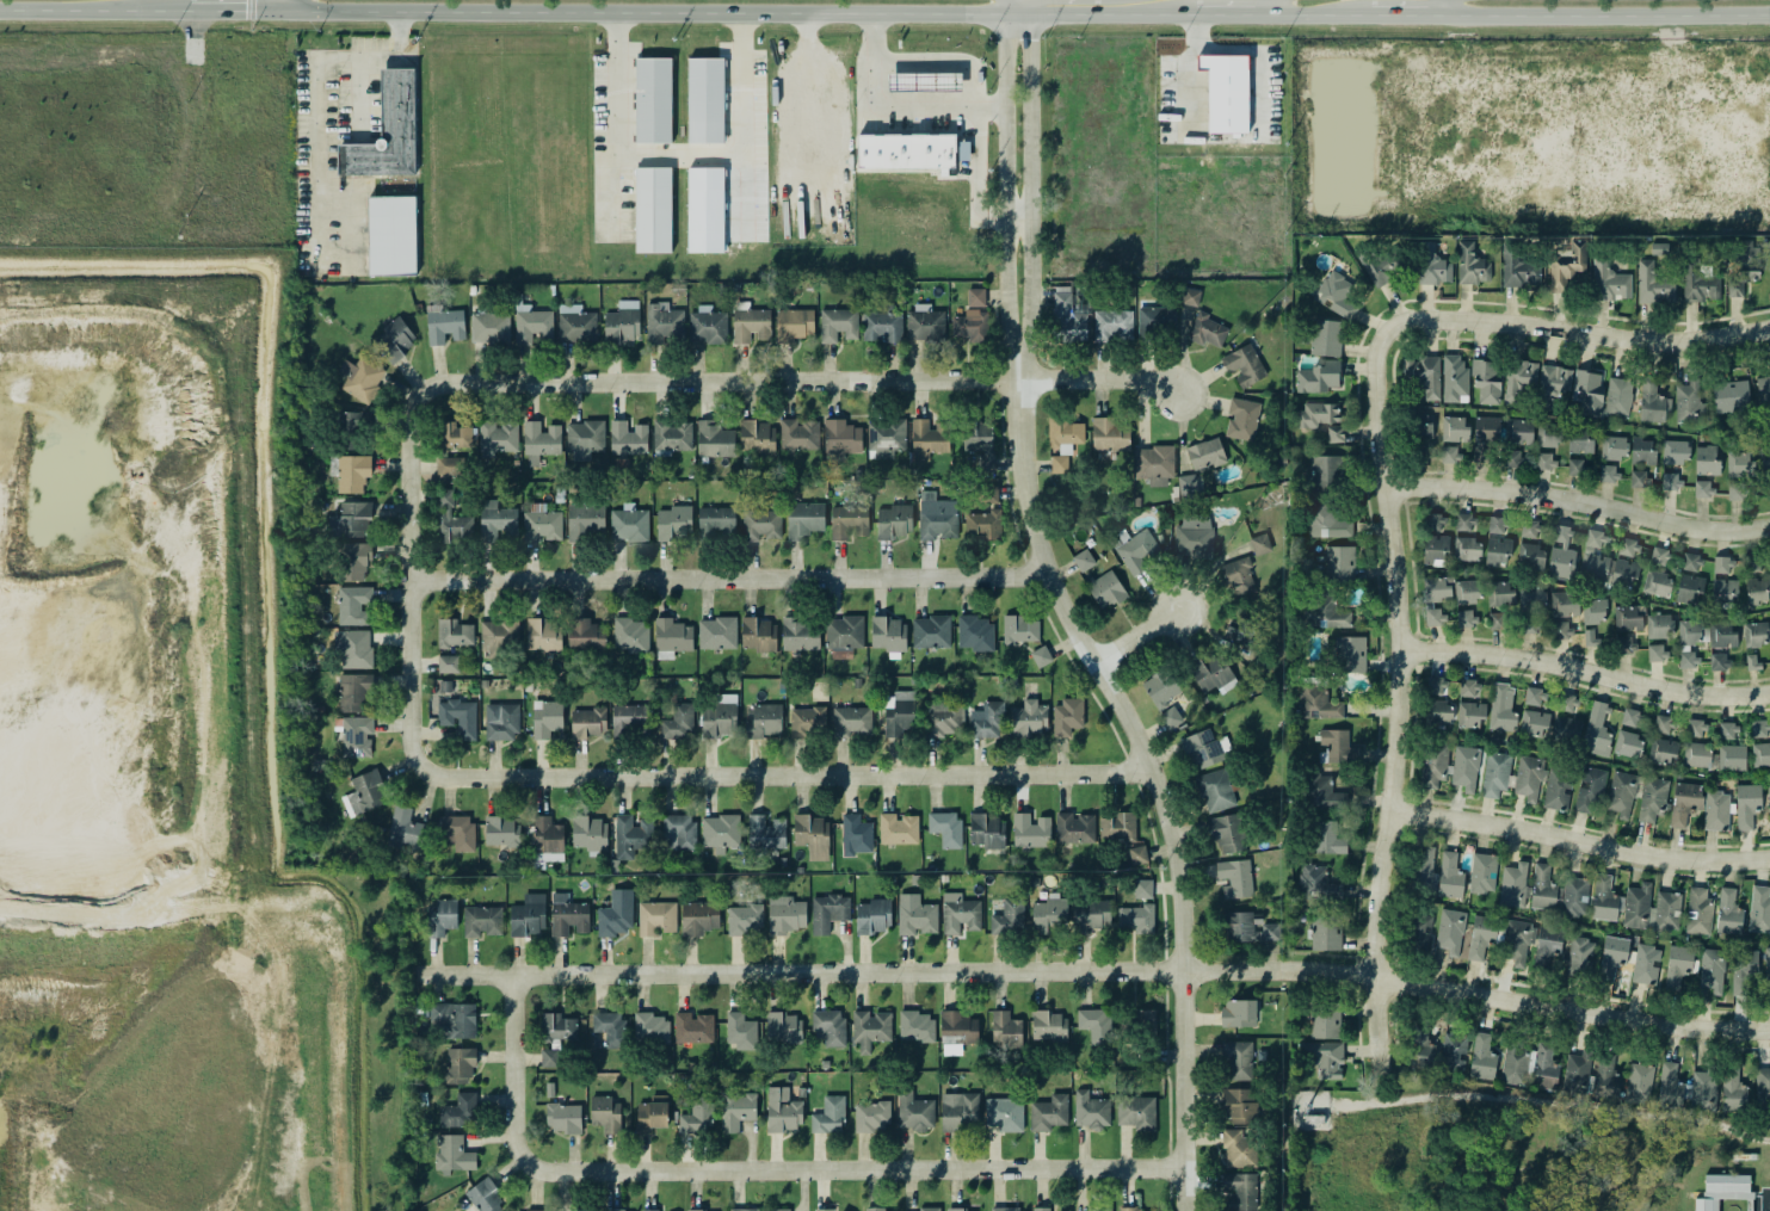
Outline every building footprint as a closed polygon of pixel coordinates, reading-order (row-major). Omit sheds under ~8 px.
[(723,142),(687,142),(687,57),(723,58),(723,142)] [(1207,132),(1208,70),(1196,69),(1196,57),(1248,57),(1247,134),(1207,132)] [(635,60),(672,60),(672,140),(635,140),(635,60)] [(381,69),(415,69),(415,143),(414,177),(337,175),(337,143),(375,143),(376,142),(377,140),(380,138),(381,69)] [(888,92),(889,73),(961,73),(961,92),(888,92)] [(857,165),(857,134),(955,135),(954,166),(857,165)] [(958,142),(968,142),(968,161),(958,161),(958,142)] [(636,168),(671,169),(670,251),(636,251),(636,168)] [(686,253),(686,168),(723,168),(723,253),(686,253)] [(368,276),(368,198),(414,198),(414,276),(368,276)] [(1459,240),(1458,282),(1485,283),(1485,258),(1474,258),(1474,241),(1459,240)] [(1668,254),(1669,243),(1651,243),(1651,254),(1668,254)] [(1446,252),(1420,251),(1419,284),(1445,284),(1446,252)] [(1407,274),(1399,252),(1365,264),(1373,285),(1407,274)] [(1502,286),(1536,287),(1536,258),(1503,257),(1502,286)] [(1631,272),(1609,273),(1609,258),(1594,258),(1595,299),(1631,299),(1631,272)] [(1638,301),(1675,302),(1675,279),(1654,278),(1655,260),(1639,259),(1638,301)] [(1684,300),(1702,301),(1702,297),(1720,298),(1720,274),(1708,274),(1709,265),(1685,265),(1684,300)] [(1313,300),(1351,321),(1360,306),(1346,298),(1354,284),(1329,270),(1313,300)] [(985,288),(968,288),(968,307),(985,307),(985,288)] [(1191,307),(1200,307),(1200,289),(1192,288),(1191,307)] [(1073,291),(1053,292),(1054,341),(1088,341),(1087,308),(1074,309),(1073,291)] [(1138,335),(1175,336),(1176,308),(1155,308),(1155,299),(1139,298),(1138,335)] [(640,342),(639,300),(618,300),(618,312),(604,312),(605,343),(640,342)] [(531,311),(531,302),(516,302),(515,345),(535,345),(535,340),(553,340),(553,311),(531,311)] [(647,302),(647,339),(684,338),(684,310),(669,310),(669,302),(647,302)] [(771,339),(771,309),(750,309),(749,302),(733,302),(733,343),(753,343),(753,340),(771,339)] [(597,312),(582,312),(582,304),(559,304),(559,340),(597,341),(597,312)] [(690,312),(689,342),(727,343),(727,312),(712,311),(713,305),(698,305),(697,312),(690,312)] [(944,342),(945,310),(931,310),(931,306),(907,306),(907,341),(944,342)] [(776,343),(795,343),(795,336),(814,336),(814,310),(777,309),(776,343)] [(820,310),(821,344),(840,343),(840,340),(859,339),(858,309),(820,310)] [(465,339),(464,310),(427,311),(428,345),(448,345),(448,340),(465,339)] [(472,342),(509,343),(510,311),(473,310),(472,342)] [(952,316),(952,341),(988,341),(988,310),(965,310),(965,316),(952,316)] [(1132,310),(1094,311),(1094,341),(1133,340),(1132,310)] [(901,312),(862,313),(862,342),(902,341),(901,312)] [(1190,336),(1220,350),(1230,328),(1200,314),(1190,336)] [(419,341),(400,317),(371,339),(390,363),(419,341)] [(1311,355),(1342,356),(1343,320),(1312,319),(1311,355)] [(1227,373),(1235,370),(1242,387),(1266,378),(1253,343),(1221,356),(1227,373)] [(1469,367),(1461,367),(1462,355),(1444,354),(1443,402),(1468,402),(1469,367)] [(1403,360),(1404,382),(1420,381),(1421,401),(1441,401),(1439,355),(1419,356),(1419,360),(1403,360)] [(344,359),(338,373),(346,377),(341,389),(369,403),(385,369),(360,356),(356,365),(344,359)] [(1340,387),(1339,359),(1322,360),(1323,368),(1296,368),(1296,392),(1330,392),(1330,387),(1340,387)] [(1500,405),(1501,361),(1472,360),(1471,388),(1477,388),(1477,404),(1500,405)] [(1518,403),(1519,387),(1531,388),(1532,361),(1507,360),(1505,402),(1518,403)] [(1571,369),(1543,365),(1538,408),(1553,410),(1555,392),(1568,393),(1571,369)] [(1602,373),(1575,369),(1571,400),(1579,401),(1578,414),(1601,417),(1605,385),(1600,385),(1602,373)] [(1668,422),(1669,397),(1658,396),(1659,377),(1642,376),(1640,421),(1668,422)] [(1757,377),(1758,398),(1769,397),(1769,376),(1757,377)] [(1631,416),(1633,379),(1607,378),(1605,415),(1631,416)] [(1676,424),(1707,423),(1706,402),(1700,402),(1699,380),(1688,381),(1688,384),(1675,384),(1676,424)] [(1714,410),(1750,409),(1748,381),(1713,382),(1714,410)] [(1227,417),(1229,417),(1225,436),(1253,441),(1261,403),(1231,397),(1227,417)] [(1299,428),(1317,428),(1318,422),(1339,423),(1340,403),(1300,402),(1299,428)] [(365,449),(367,412),(339,411),(338,449),(365,449)] [(1468,442),(1468,417),(1443,416),(1442,441),(1468,442)] [(1130,450),(1130,427),(1118,428),(1118,417),(1092,417),(1093,451),(1130,450)] [(1490,443),(1499,443),(1500,417),(1475,417),(1473,460),(1489,461),(1490,443)] [(846,419),(825,418),(824,452),(862,453),(862,426),(846,425),(846,419)] [(929,452),(948,452),(949,423),(932,423),(932,419),(913,418),(912,462),(929,463),(929,452)] [(1084,423),(1063,423),(1063,418),(1048,418),(1049,448),(1058,448),(1058,455),(1072,455),(1072,443),(1085,443),(1084,423)] [(693,422),(671,422),(671,419),(654,419),(654,450),(692,450),(693,422)] [(780,450),(819,450),(820,422),(797,422),(797,419),(781,419),(780,450)] [(906,420),(869,419),(868,450),(875,451),(875,458),(893,459),(894,449),(905,450),(906,420)] [(1533,445),(1533,420),(1506,419),(1505,444),(1533,445)] [(518,424),(496,425),(495,420),(479,421),(480,458),(494,458),(494,452),(518,451),(518,424)] [(561,455),(561,425),(543,425),(543,421),(525,420),(525,466),(540,466),(540,455),(561,455)] [(648,424),(630,424),(630,420),(610,420),(611,454),(648,454),(648,424)] [(698,420),(699,457),(735,456),(735,430),(717,430),(717,420),(698,420)] [(442,448),(473,447),(472,426),(461,427),(460,421),(441,422),(442,448)] [(605,422),(567,421),(567,460),(589,461),(589,451),(605,451),(605,422)] [(740,453),(776,454),(776,422),(741,422),(740,453)] [(1538,446),(1564,445),(1564,423),(1538,423),(1538,446)] [(963,451),(986,451),(986,459),(993,459),(994,425),(964,425),(963,451)] [(1594,453),(1593,438),(1588,439),(1588,425),(1568,425),(1569,453),(1594,453)] [(1328,443),(1345,442),(1344,426),(1327,426),(1328,443)] [(1628,437),(1602,436),(1601,458),(1628,459),(1628,437)] [(1631,465),(1655,465),(1656,441),(1643,440),(1643,436),(1632,436),(1631,465)] [(1717,446),(1696,445),(1695,475),(1721,475),(1721,458),(1717,458),(1717,446)] [(1174,478),(1174,446),(1139,446),(1139,477),(1149,477),(1149,486),(1167,486),(1167,478),(1174,478)] [(1460,447),(1440,446),(1439,462),(1459,463),(1460,447)] [(1769,475),(1769,448),(1761,450),(1765,475),(1769,475)] [(1727,452),(1728,478),(1754,477),(1753,452),(1727,452)] [(1537,470),(1554,470),(1554,453),(1537,453),(1537,470)] [(371,477),(371,455),(337,456),(339,493),(364,493),(364,477),(371,477)] [(1343,457),(1313,455),(1311,487),(1342,488),(1343,457)] [(1051,473),(1069,473),(1068,456),(1051,456),(1051,473)] [(438,540),(473,539),(473,516),(456,516),(455,486),(460,486),(460,458),(437,458),(437,487),(438,540)] [(1584,459),(1568,459),(1568,476),(1585,475),(1584,459)] [(1600,481),(1618,481),(1618,465),(1600,465),(1600,481)] [(1649,471),(1631,470),(1630,487),(1649,487),(1649,471)] [(1662,489),(1682,490),(1682,473),(1662,473),(1662,489)] [(998,503),(998,480),(979,481),(980,503),(998,503)] [(1712,497),(1713,481),(1695,480),(1694,496),(1712,497)] [(1728,499),(1752,499),(1752,483),(1728,483),(1728,499)] [(920,540),(937,540),(937,538),(958,538),(957,500),(936,500),(935,490),(919,490),(920,540)] [(497,499),(480,500),(481,542),(500,542),(500,538),(518,538),(517,508),(497,508),(497,499)] [(328,515),(328,536),(369,536),(370,502),(341,501),(340,516),(328,515)] [(648,541),(649,510),(635,510),(635,502),(623,502),(623,510),(611,510),(610,540),(648,541)] [(825,530),(825,503),(788,504),(788,540),(807,540),(807,530),(825,530)] [(1353,521),(1337,521),(1337,504),(1309,505),(1310,537),(1353,536),(1353,521)] [(606,532),(605,505),(568,506),(569,538),(580,538),(580,532),(606,532)] [(869,507),(832,506),(831,540),(850,541),(850,536),(868,536),(869,507)] [(877,507),(878,537),(913,536),(912,506),(877,507)] [(691,507),(657,507),(658,539),(691,538),(691,507)] [(699,532),(735,532),(735,507),(699,507),(699,532)] [(989,514),(965,513),(965,538),(1001,538),(1002,508),(990,508),(989,514)] [(743,510),(743,541),(759,541),(760,537),(781,538),(782,510),(743,510)] [(562,538),(562,511),(523,512),(524,542),(540,542),(540,539),(562,538)] [(1425,530),(1442,530),(1442,513),(1424,514),(1425,530)] [(1456,530),(1474,531),(1475,514),(1456,514),(1456,530)] [(1511,539),(1505,539),(1506,517),(1489,516),(1487,563),(1510,564),(1511,539)] [(1518,567),(1544,569),(1545,550),(1538,550),(1540,522),(1521,520),(1518,567)] [(1214,526),(1175,525),(1174,554),(1213,555),(1214,526)] [(1551,548),(1547,576),(1574,579),(1578,550),(1569,549),(1572,528),(1555,525),(1553,541),(1563,542),(1562,549),(1551,548)] [(1115,547),(1132,577),(1146,569),(1141,560),(1160,548),(1148,528),(1115,547)] [(1580,577),(1635,586),(1639,563),(1602,557),(1606,533),(1587,530),(1580,577)] [(1256,557),(1273,550),(1266,532),(1249,538),(1256,557)] [(1449,552),(1450,536),(1424,535),(1423,564),(1444,565),(1444,552),(1449,552)] [(1455,538),(1454,560),(1481,561),(1482,539),(1455,538)] [(1638,558),(1641,542),(1621,538),(1618,553),(1638,558)] [(369,580),(368,543),(342,543),(343,581),(369,580)] [(1355,546),(1325,546),(1324,581),(1354,582),(1355,546)] [(1670,550),(1654,546),(1649,563),(1665,567),(1670,550)] [(1072,557),(1082,573),(1097,563),(1087,548),(1072,557)] [(1683,569),(1700,572),(1703,556),(1686,553),(1683,569)] [(1732,573),(1732,557),(1714,556),(1714,573),(1732,573)] [(1255,592),(1249,558),(1219,563),(1224,587),(1233,585),(1235,596),(1255,592)] [(1086,583),(1100,611),(1127,597),(1113,569),(1086,583)] [(1642,591),(1668,598),(1674,576),(1647,570),(1642,591)] [(1676,602),(1697,604),(1698,593),(1703,594),(1705,577),(1680,574),(1676,602)] [(1747,603),(1769,602),(1769,576),(1746,577),(1747,603)] [(1425,625),(1444,624),(1444,608),(1434,608),(1433,602),(1449,601),(1448,577),(1423,578),(1425,625)] [(1712,608),(1733,608),(1734,597),(1738,597),(1739,580),(1713,579),(1712,608)] [(1479,580),(1455,581),(1456,604),(1480,603),(1479,580)] [(1487,606),(1513,606),(1513,581),(1487,582),(1487,606)] [(1545,587),(1520,586),(1520,630),(1545,631),(1545,587)] [(339,625),(369,625),(368,587),(338,587),(339,625)] [(1578,617),(1579,593),(1557,592),(1556,616),(1578,617)] [(1583,623),(1607,622),(1607,598),(1582,599),(1583,623)] [(1615,631),(1630,630),(1630,637),(1619,637),(1619,650),(1635,650),(1634,630),(1643,630),(1643,606),(1615,607),(1615,631)] [(1223,639),(1247,651),(1262,621),(1239,609),(1223,639)] [(1458,626),(1476,626),(1476,610),(1457,610),(1458,626)] [(1490,629),(1506,629),(1505,612),(1489,612),(1490,629)] [(1647,615),(1647,639),(1673,638),(1673,614),(1647,615)] [(1039,620),(1024,621),(1024,615),(1003,615),(1004,642),(1039,642),(1039,620)] [(863,616),(825,617),(827,654),(852,653),(852,648),(864,647),(863,616)] [(912,647),(950,648),(951,617),(913,616),(912,647)] [(649,652),(649,624),(633,624),(633,617),(614,617),(614,651),(649,652)] [(674,651),(693,651),(693,624),(673,624),(673,617),(655,618),(656,659),(674,659),(674,651)] [(994,651),(993,617),(958,618),(958,647),(970,647),(970,651),(994,651)] [(460,619),(438,618),(438,649),(449,650),(449,646),(473,646),(474,624),(460,624),(460,619)] [(561,653),(561,618),(527,618),(527,649),(539,649),(539,653),(561,653)] [(606,626),(590,625),(591,619),(569,618),(568,649),(605,651),(606,626)] [(699,618),(699,649),(737,649),(737,618),(699,618)] [(872,650),(907,650),(906,618),(871,619),(872,650)] [(518,649),(519,620),(481,619),(481,649),(518,649)] [(742,619),(742,651),(777,650),(776,619),(742,619)] [(820,650),(820,620),(782,621),(783,650),(820,650)] [(1689,651),(1689,643),(1702,643),(1703,620),(1679,620),(1678,651),(1689,651)] [(1709,623),(1710,647),(1736,646),(1735,622),(1709,623)] [(1769,645),(1769,622),(1744,623),(1744,645),(1769,645)] [(1553,637),(1574,637),(1574,624),(1553,624),(1553,637)] [(1585,646),(1597,646),(1596,629),(1584,629),(1585,646)] [(371,668),(371,630),(341,631),(341,668),(371,668)] [(1366,637),(1337,637),(1337,671),(1365,672),(1366,637)] [(1666,644),(1647,644),(1648,661),(1666,660),(1666,644)] [(1238,683),(1218,651),(1189,669),(1205,695),(1224,683),(1228,689),(1238,683)] [(1679,667),(1698,668),(1698,653),(1679,653),(1679,667)] [(1729,653),(1710,653),(1710,669),(1729,669),(1729,653)] [(1747,670),(1759,669),(1759,654),(1746,654),(1747,670)] [(438,673),(459,672),(459,655),(438,656),(438,673)] [(1156,711),(1169,706),(1166,700),(1180,693),(1169,667),(1142,679),(1156,711)] [(340,712),(366,711),(365,690),(372,690),(372,674),(339,674),(340,712)] [(1447,694),(1447,680),(1428,679),(1428,694),(1447,694)] [(1481,697),(1481,681),(1460,680),(1459,696),(1481,697)] [(1515,731),(1517,712),(1511,712),(1514,685),(1493,683),(1489,729),(1515,731)] [(1543,706),(1545,689),(1526,687),(1524,703),(1543,706)] [(1343,702),(1327,701),(1328,688),(1300,688),(1299,717),(1343,718),(1343,702)] [(915,691),(894,690),(893,708),(885,708),(885,737),(902,737),(902,728),(914,728),(915,691)] [(702,736),(737,737),(737,694),(714,694),(713,703),(702,703),(702,736)] [(1563,695),(1561,710),(1577,712),(1579,697),(1563,695)] [(1013,707),(1012,733),(1047,734),(1048,705),(1038,704),(1038,699),(1024,699),(1024,708),(1013,707)] [(438,700),(438,726),(458,726),(458,741),(476,741),(476,701),(438,700)] [(1083,700),(1053,701),(1053,737),(1071,736),(1071,728),(1084,727),(1083,700)] [(533,740),(551,739),(551,731),(563,731),(563,701),(532,702),(533,740)] [(925,737),(946,738),(946,733),(963,733),(963,702),(925,701),(925,737)] [(1003,701),(983,701),(983,710),(970,711),(970,738),(1004,737),(1003,701)] [(1426,723),(1455,724),(1456,702),(1427,701),(1426,723)] [(1609,704),(1591,701),(1583,752),(1609,756),(1613,732),(1604,730),(1609,704)] [(660,738),(694,738),(693,702),(668,703),(669,719),(660,719),(660,738)] [(1486,719),(1486,703),(1458,702),(1457,727),(1479,728),(1480,719),(1486,719)] [(486,740),(519,740),(518,703),(485,704),(486,740)] [(650,733),(649,704),(612,706),(613,734),(650,733)] [(781,704),(753,704),(753,720),(745,720),(745,737),(782,737),(781,704)] [(1160,714),(1169,729),(1184,721),(1175,706),(1160,714)] [(826,707),(788,708),(789,738),(808,737),(808,729),(826,729),(826,707)] [(872,707),(833,707),(833,737),(850,737),(849,733),(872,732),(872,707)] [(572,739),(606,738),(606,708),(571,709),(572,739)] [(1646,713),(1624,708),(1621,723),(1644,728),(1646,713)] [(1545,737),(1549,713),(1523,709),(1519,732),(1545,737)] [(1582,720),(1555,715),(1551,736),(1578,741),(1582,720)] [(1674,717),(1655,715),(1654,732),(1672,733),(1674,717)] [(342,757),(371,757),(372,717),(343,717),(342,757)] [(1687,736),(1705,737),(1705,720),(1688,720),(1687,736)] [(1769,737),(1769,720),(1752,720),(1751,737),(1769,737)] [(1719,739),(1737,740),(1738,722),(1719,722),(1719,739)] [(1226,736),(1214,740),(1210,728),(1181,738),(1192,769),(1233,754),(1226,736)] [(1349,730),(1320,729),(1320,745),(1327,746),(1327,763),(1359,763),(1359,747),(1348,747),(1349,730)] [(1640,758),(1645,738),(1618,731),(1613,752),(1640,758)] [(1653,737),(1648,758),(1673,764),(1678,742),(1653,737)] [(1685,766),(1711,767),(1712,743),(1686,742),(1685,766)] [(1753,767),(1769,766),(1769,743),(1752,743),(1753,767)] [(1438,788),(1438,780),(1448,780),(1450,746),(1423,745),(1421,788),(1438,788)] [(1464,785),(1463,793),(1475,794),(1480,748),(1455,745),(1451,784),(1464,785)] [(1746,745),(1719,745),(1718,770),(1745,770),(1746,745)] [(1512,753),(1485,751),(1481,797),(1499,798),(1500,790),(1508,791),(1512,753)] [(1514,793),(1526,795),(1525,803),(1536,804),(1539,781),(1546,782),(1543,807),(1567,811),(1569,791),(1570,791),(1572,773),(1543,770),(1545,758),(1519,755),(1514,793)] [(1580,780),(1589,781),(1588,789),(1578,787),(1574,811),(1594,814),(1595,801),(1603,802),(1607,770),(1582,766),(1580,780)] [(1195,777),(1207,814),(1237,805),(1225,767),(1195,777)] [(355,792),(342,795),(347,815),(386,805),(377,770),(351,777),(355,792)] [(1668,779),(1613,770),(1607,808),(1619,810),(1618,818),(1629,820),(1634,792),(1641,794),(1637,821),(1660,824),(1668,779)] [(1332,776),(1312,774),(1309,805),(1316,806),(1315,812),(1346,815),(1348,793),(1331,791),(1332,776)] [(1687,828),(1688,810),(1702,810),(1703,784),(1673,783),(1671,827),(1687,828)] [(1737,830),(1752,830),(1752,811),(1762,811),(1762,784),(1736,785),(1737,830)] [(1729,830),(1730,792),(1706,791),(1705,829),(1729,830)] [(389,846),(423,848),(425,819),(411,818),(412,807),(392,805),(389,846)] [(928,832),(941,832),(941,848),(961,848),(960,812),(928,813),(928,832)] [(1033,812),(1013,813),(1014,847),(1051,846),(1050,817),(1033,817),(1033,812)] [(1057,843),(1095,842),(1095,814),(1075,814),(1075,812),(1056,812),(1057,843)] [(1100,838),(1126,838),(1126,863),(1147,863),(1147,843),(1136,843),(1136,812),(1117,812),(1117,818),(1100,818),(1100,838)] [(1249,848),(1243,812),(1207,818),(1211,840),(1217,839),(1220,853),(1249,848)] [(828,819),(811,819),(811,813),(794,814),(794,846),(808,846),(808,861),(829,860),(828,819)] [(851,852),(873,852),(873,822),(860,822),(860,813),(842,813),(843,845),(851,845),(851,852)] [(919,815),(899,815),(899,813),(880,813),(880,843),(918,843),(919,815)] [(615,860),(634,860),(634,849),(653,849),(653,819),(635,819),(635,814),(615,814),(615,860)] [(663,815),(663,850),(695,850),(695,814),(663,815)] [(785,818),(768,819),(768,814),(748,814),(749,848),(786,847),(785,818)] [(1005,815),(970,814),(970,844),(983,844),(983,849),(1005,849),(1005,815)] [(473,851),(474,815),(442,815),(442,843),(454,843),(454,851),(473,851)] [(565,825),(551,824),(551,815),(534,815),(534,852),(564,853),(565,825)] [(701,816),(702,847),(715,846),(715,854),(725,853),(725,848),(740,848),(740,815),(701,816)] [(485,846),(520,846),(520,819),(486,818),(485,846)] [(608,819),(573,818),(572,849),(607,850),(608,819)] [(1345,854),(1346,821),(1314,820),(1314,853),(1345,854)] [(1463,899),(1465,872),(1456,871),(1458,852),(1442,850),(1440,872),(1433,872),(1435,848),(1421,847),(1417,894),(1463,899)] [(1498,855),(1474,852),(1469,890),(1494,893),(1498,855)] [(1253,896),(1249,859),(1208,863),(1210,882),(1222,881),(1224,899),(1253,896)] [(1523,908),(1528,862),(1518,861),(1517,868),(1503,866),(1499,905),(1523,908)] [(1550,863),(1533,863),(1532,908),(1556,909),(1557,884),(1549,884),(1550,863)] [(1343,883),(1327,883),(1328,865),(1299,865),(1299,898),(1343,899),(1343,883)] [(1593,919),(1621,920),(1622,896),(1611,895),(1612,874),(1595,874),(1593,919)] [(1562,915),(1587,916),(1588,878),(1563,877),(1562,915)] [(1152,880),(1135,880),(1135,897),(1152,897),(1152,880)] [(1640,888),(1625,887),(1624,926),(1653,927),(1654,908),(1649,907),(1651,882),(1640,881),(1640,888)] [(1769,896),(1769,886),(1751,885),(1749,931),(1769,933),(1769,896)] [(1711,934),(1713,898),(1707,898),(1707,888),(1688,887),(1686,933),(1711,934)] [(1717,933),(1742,934),(1743,908),(1735,908),(1736,888),(1719,887),(1717,933)] [(632,889),(610,889),(610,907),(597,907),(598,934),(633,934),(632,889)] [(568,903),(568,892),(552,892),(552,936),(571,937),(571,933),(590,933),(590,903),(568,903)] [(943,935),(964,935),(964,930),(981,930),(981,900),(962,900),(962,893),(943,892),(943,935)] [(1655,930),(1680,930),(1681,893),(1656,892),(1655,930)] [(510,934),(545,934),(546,893),(524,893),(524,905),(510,905),(510,934)] [(1032,903),(1033,934),(1047,934),(1047,926),(1067,926),(1067,895),(1048,896),(1048,902),(1032,903)] [(806,901),(793,902),(793,896),(768,897),(769,935),(786,935),(786,929),(806,928),(806,901)] [(850,896),(812,897),(812,935),(830,935),(829,921),(851,920),(850,896)] [(891,898),(868,898),(868,904),(857,904),(856,932),(891,932),(891,898)] [(1003,915),(990,915),(990,935),(1023,935),(1023,898),(1003,898),(1003,915)] [(458,928),(458,899),(436,899),(436,906),(428,906),(428,937),(445,937),(445,928),(458,928)] [(1110,928),(1111,901),(1074,900),(1073,927),(1110,928)] [(638,936),(660,936),(660,932),(677,932),(676,902),(638,902),(638,936)] [(682,936),(704,936),(704,929),(719,930),(720,903),(683,902),(682,936)] [(899,935),(917,935),(917,933),(938,933),(937,903),(898,904),(899,935)] [(728,905),(728,932),(763,933),(764,905),(728,905)] [(1154,906),(1119,905),(1118,932),(1154,932),(1154,906)] [(502,906),(464,907),(464,938),(481,938),(481,934),(503,934),(502,906)] [(1447,949),(1446,956),(1461,957),(1465,911),(1440,909),(1436,948),(1447,949)] [(1260,942),(1261,926),(1262,927),(1262,913),(1226,912),(1225,941),(1260,942)] [(1311,949),(1341,950),(1342,914),(1312,914),(1311,949)] [(1431,915),(1415,915),(1415,948),(1432,948),(1431,915)] [(1484,961),(1485,938),(1497,939),(1498,918),(1472,916),(1470,960),(1484,961)] [(1514,967),(1525,968),(1526,944),(1534,944),(1536,922),(1505,920),(1504,954),(1514,955),(1514,967)] [(1280,941),(1280,923),(1262,923),(1263,942),(1280,941)] [(1534,970),(1549,972),(1552,949),(1562,950),(1564,929),(1538,927),(1534,970)] [(1629,938),(1603,936),(1599,980),(1615,981),(1617,958),(1627,959),(1629,938)] [(1568,972),(1591,974),(1592,958),(1593,958),(1595,939),(1570,938),(1568,972)] [(1631,980),(1656,984),(1662,948),(1637,943),(1631,980)] [(1668,946),(1666,990),(1680,991),(1681,973),(1697,974),(1698,960),(1694,960),(1695,947),(1668,946)] [(1699,992),(1723,993),(1725,950),(1701,948),(1699,992)] [(1733,950),(1732,995),(1750,995),(1750,979),(1758,979),(1759,950),(1733,950)] [(1257,1001),(1222,1000),(1221,1026),(1256,1027),(1257,1001)] [(476,1003),(430,1003),(430,1026),(448,1026),(448,1038),(476,1039),(476,1003)] [(1077,1009),(1077,1029),(1090,1030),(1090,1045),(1111,1045),(1112,1010),(1077,1009)] [(1156,1009),(1137,1010),(1138,1036),(1156,1036),(1156,1009)] [(1340,1038),(1340,1009),(1310,1010),(1311,1039),(1340,1038)] [(844,1011),(813,1010),(812,1038),(825,1038),(825,1046),(844,1046),(844,1011)] [(853,1042),(859,1042),(860,1054),(870,1054),(870,1041),(892,1040),(891,1012),(871,1012),(871,1010),(853,1010),(853,1042)] [(979,1043),(978,1017),(962,1017),(962,1010),(941,1010),(942,1055),(961,1054),(961,1044),(979,1043)] [(1009,1010),(992,1010),(993,1047),(1023,1046),(1022,1019),(1010,1020),(1009,1010)] [(541,1037),(577,1038),(578,1018),(562,1018),(562,1012),(541,1012),(541,1037)] [(669,1043),(670,1019),(654,1018),(654,1012),(634,1012),(634,1042),(669,1043)] [(714,1042),(713,1015),(691,1015),(691,1012),(675,1012),(675,1043),(714,1042)] [(726,1048),(757,1049),(757,1021),(744,1020),(744,1012),(727,1012),(726,1048)] [(935,1013),(900,1012),(899,1040),(935,1041),(935,1013)] [(1068,1013),(1032,1012),(1032,1040),(1067,1041),(1068,1013)] [(802,1042),(802,1014),(768,1014),(768,1042),(802,1042)] [(1437,1045),(1427,1043),(1431,1019),(1417,1016),(1407,1066),(1432,1071),(1437,1045)] [(1470,1078),(1495,1080),(1497,1055),(1489,1054),(1491,1033),(1474,1032),(1470,1078)] [(1469,1037),(1445,1033),(1439,1067),(1463,1071),(1469,1037)] [(1253,1080),(1252,1041),(1224,1042),(1225,1081),(1253,1080)] [(1531,1051),(1518,1050),(1519,1042),(1505,1041),(1501,1083),(1527,1086),(1531,1051)] [(1344,1042),(1299,1043),(1299,1057),(1318,1057),(1318,1079),(1341,1079),(1341,1063),(1344,1063),(1344,1042)] [(1557,1090),(1559,1065),(1551,1064),(1553,1044),(1536,1043),(1532,1087),(1557,1090)] [(474,1048),(446,1048),(445,1084),(473,1084),(474,1048)] [(1581,1056),(1568,1053),(1561,1090),(1585,1094),(1594,1051),(1582,1049),(1581,1056)] [(1593,1097),(1619,1100),(1621,1074),(1613,1073),(1615,1054),(1598,1052),(1593,1097)] [(1678,1062),(1661,1061),(1657,1106),(1682,1109),(1684,1083),(1676,1083),(1678,1062)] [(1655,1067),(1631,1062),(1624,1099),(1648,1103),(1655,1067)] [(1756,1068),(1756,1102),(1769,1101),(1769,1068),(1756,1068)] [(1717,1072),(1692,1071),(1692,1111),(1716,1111),(1717,1072)] [(1747,1110),(1748,1085),(1738,1084),(1739,1072),(1723,1072),(1722,1110),(1747,1110)] [(803,1101),(789,1101),(789,1087),(768,1086),(767,1129),(802,1130),(803,1101)] [(1223,1122),(1257,1123),(1257,1089),(1224,1088),(1223,1122)] [(1111,1099),(1089,1099),(1089,1089),(1075,1089),(1075,1127),(1111,1127),(1111,1099)] [(934,1099),(913,1100),(912,1090),(898,1091),(899,1131),(935,1130),(934,1099)] [(439,1105),(440,1126),(476,1124),(474,1091),(456,1092),(457,1105),(439,1105)] [(721,1133),(739,1133),(739,1120),(757,1120),(756,1092),(721,1092),(721,1133)] [(979,1093),(941,1094),(942,1132),(963,1132),(963,1125),(979,1125),(979,1093)] [(1031,1131),(1051,1131),(1051,1125),(1068,1125),(1068,1093),(1050,1093),(1050,1102),(1031,1102),(1031,1131)] [(654,1134),(653,1128),(669,1127),(668,1095),(650,1096),(650,1103),(636,1103),(637,1134),(654,1134)] [(710,1095),(689,1096),(690,1114),(678,1114),(679,1133),(711,1132),(710,1095)] [(845,1095),(823,1095),(823,1113),(811,1113),(811,1132),(841,1132),(841,1117),(845,1117),(845,1095)] [(591,1125),(604,1125),(604,1133),(620,1133),(621,1103),(612,1103),(612,1096),(591,1096),(591,1125)] [(1117,1124),(1135,1124),(1135,1131),(1155,1131),(1156,1097),(1117,1096),(1117,1124)] [(985,1099),(986,1126),(998,1126),(998,1132),(1024,1131),(1023,1098),(985,1099)] [(890,1102),(855,1103),(855,1130),(891,1129),(890,1102)] [(582,1105),(546,1104),(546,1128),(567,1129),(567,1134),(581,1134),(582,1105)] [(1257,1167),(1257,1137),(1242,1137),(1242,1129),(1224,1129),(1225,1167),(1257,1167)] [(476,1171),(476,1152),(463,1152),(463,1134),(436,1134),(436,1171),(476,1171)] [(1257,1173),(1223,1174),(1223,1191),(1228,1191),(1228,1210),(1257,1210),(1257,1173)] [(1703,1190),(1703,1173),(1749,1174),(1749,1190),(1703,1190)] [(477,1210),(500,1210),(507,1206),(487,1177),(464,1192),(477,1210)] [(1709,1198),(1709,1210),(1693,1210),(1694,1198),(1709,1198)]
